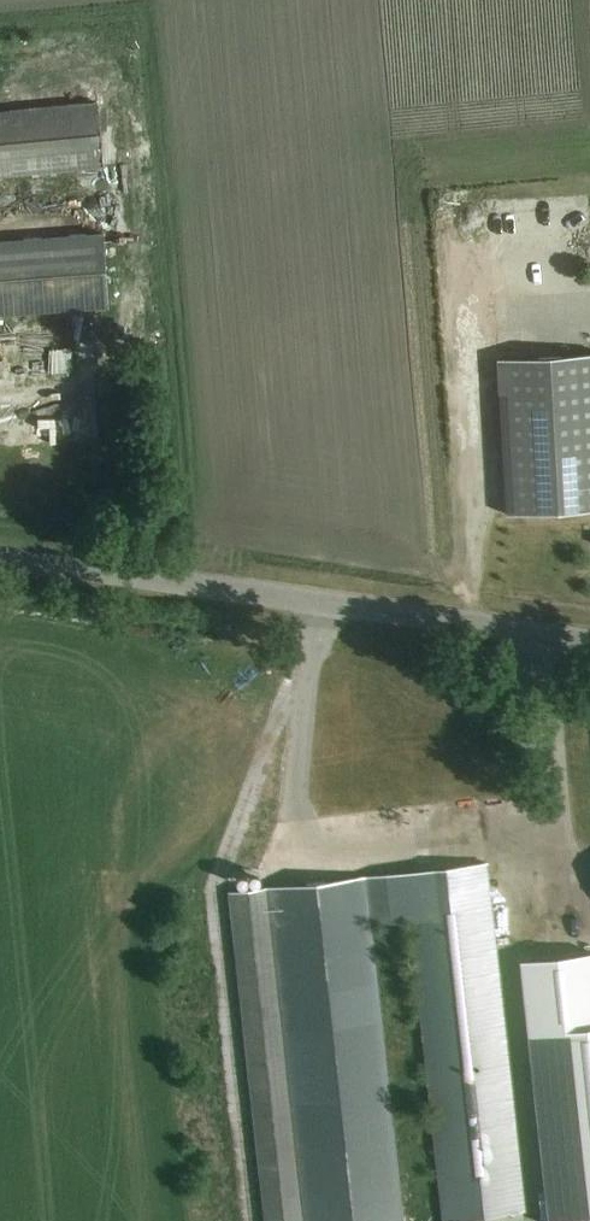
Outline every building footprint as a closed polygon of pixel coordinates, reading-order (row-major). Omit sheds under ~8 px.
[(101,158),(94,96),(0,107),(0,169),(101,158)] [(108,306),(103,233),(0,240),(0,314),(108,306)] [(507,514),(589,510),(589,353),(498,358),(507,514)] [(229,886),(230,894),(266,1220),(403,1220),(370,928),(380,928),(378,915),(411,911),(445,1220),(524,1211),(486,860),(406,868),(364,873),(267,883),(229,886)] [(521,960),(549,1220),(581,1220),(589,1220),(589,952),(521,960)]
